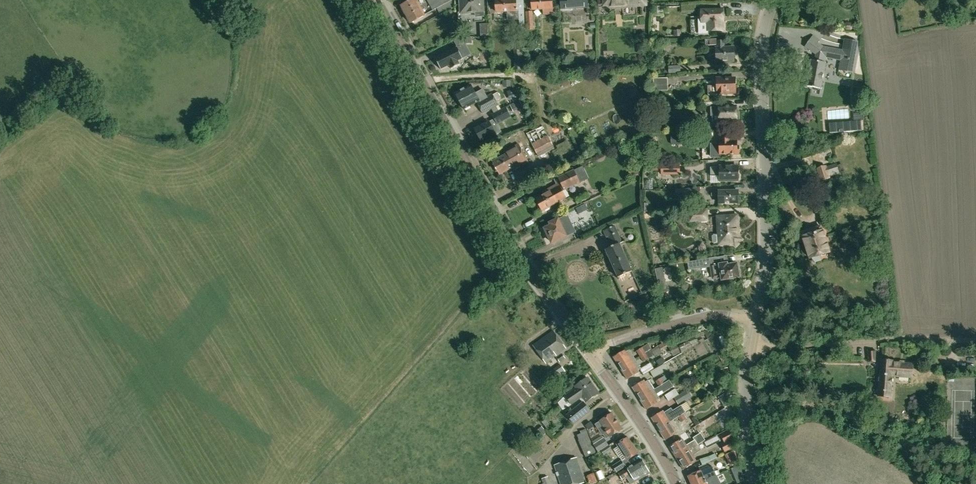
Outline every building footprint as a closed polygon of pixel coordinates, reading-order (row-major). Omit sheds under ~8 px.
[(411,1),(401,6),(411,23),(424,16),(423,12),(431,8),(433,11),(453,0),(411,0),(411,1)] [(461,13),(476,12),(477,17),(483,17),(482,0),(460,0),(461,13)] [(497,13),(507,12),(507,22),(520,21),(519,10),(516,10),(516,0),(496,0),(497,13)] [(533,11),(544,10),(545,16),(557,15),(556,9),(553,9),(552,0),(532,0),(533,11)] [(561,12),(570,11),(569,5),(575,4),(575,8),(589,7),(588,0),(560,0),(561,12)] [(702,10),(702,17),(691,17),(691,33),(707,33),(707,31),(724,30),(723,22),(721,22),(721,16),(723,16),(723,9),(702,10)] [(527,30),(534,30),(533,11),(526,12),(527,30)] [(825,63),(826,58),(840,60),(838,70),(852,73),(858,42),(844,40),(843,49),(826,46),(823,46),(818,43),(819,41),(813,37),(805,47),(816,55),(815,61),(812,60),(807,86),(821,89),(825,63)] [(724,42),(717,42),(717,39),(705,40),(705,46),(717,45),(717,48),(715,48),(716,63),(726,62),(726,63),(732,63),(732,62),(734,62),(733,47),(724,48),(724,42)] [(435,58),(441,70),(449,66),(451,69),(460,65),(458,61),(463,59),(459,52),(463,50),(461,45),(457,47),(435,58)] [(681,73),(680,65),(669,66),(669,73),(681,73)] [(866,72),(857,77),(863,86),(871,81),(866,72)] [(668,78),(653,78),(654,86),(668,85),(668,78)] [(708,96),(716,96),(727,96),(727,93),(735,93),(735,79),(716,80),(716,86),(708,86),(708,96)] [(492,94),(487,97),(483,90),(476,93),(471,85),(455,94),(464,110),(476,103),(482,114),(498,105),(492,94)] [(519,101),(510,106),(513,111),(522,106),(519,101)] [(719,107),(711,108),(711,117),(714,117),(714,121),(739,120),(739,111),(736,111),(736,106),(719,107)] [(498,125),(511,118),(506,108),(492,115),(494,120),(489,123),(489,122),(475,130),(481,141),(495,134),(496,136),(502,133),(498,125)] [(863,122),(831,124),(831,134),(863,131),(863,122)] [(548,136),(532,144),(537,153),(538,157),(551,150),(549,147),(553,145),(548,136)] [(713,146),(711,148),(711,158),(720,158),(720,156),(737,156),(737,155),(739,155),(739,145),(737,145),(737,140),(731,141),(731,138),(728,138),(719,139),(719,141),(719,145),(713,146)] [(492,162),(500,175),(512,168),(514,171),(529,163),(518,144),(506,151),(507,153),(492,162)] [(680,173),(680,165),(662,166),(662,174),(680,173)] [(837,165),(826,168),(829,177),(840,174),(837,165)] [(738,181),(738,180),(739,178),(739,175),(738,173),(738,167),(719,167),(711,168),(711,177),(719,176),(719,182),(738,181)] [(821,181),(830,178),(829,177),(826,168),(826,167),(818,169),(821,181)] [(546,194),(536,199),(543,211),(566,198),(562,192),(564,191),(580,183),(578,178),(579,178),(576,171),(574,172),(574,170),(554,179),(557,184),(544,191),(546,194)] [(700,187),(675,188),(675,197),(700,196),(700,188),(700,187)] [(718,191),(711,191),(712,195),(719,195),(719,204),(739,203),(738,190),(718,191)] [(648,192),(647,203),(657,203),(657,192),(648,192)] [(576,208),(578,214),(588,210),(585,204),(576,208)] [(688,223),(709,222),(708,209),(687,210),(688,223)] [(550,225),(544,227),(552,244),(566,238),(565,236),(574,232),(567,216),(558,220),(550,223),(550,225)] [(740,240),(739,239),(737,216),(717,218),(718,234),(713,234),(712,236),(712,242),(714,244),(719,243),(719,245),(733,244),(736,246),(740,240)] [(612,248),(606,251),(618,278),(632,272),(620,244),(623,243),(615,226),(604,231),(612,248)] [(829,252),(821,226),(802,232),(810,258),(829,252)] [(739,277),(739,275),(740,274),(739,270),(738,270),(737,264),(727,266),(727,264),(720,266),(718,257),(698,260),(699,269),(711,267),(713,279),(722,278),(722,280),(739,277)] [(662,266),(655,268),(660,291),(669,289),(668,285),(666,285),(662,266)] [(633,295),(642,294),(640,286),(631,287),(633,295)] [(533,345),(546,363),(566,349),(554,331),(533,345)] [(648,344),(636,351),(640,356),(646,353),(651,349),(648,344)] [(626,352),(625,350),(614,358),(621,369),(635,359),(629,349),(626,352)] [(671,363),(683,355),(680,350),(668,357),(671,363)] [(875,351),(868,351),(869,362),(876,361),(875,351)] [(646,353),(640,356),(643,362),(649,358),(646,353)] [(722,355),(725,364),(731,362),(728,353),(722,355)] [(556,358),(560,362),(565,358),(562,354),(556,358)] [(639,372),(638,370),(640,369),(641,368),(635,359),(621,369),(627,379),(639,372)] [(892,376),(911,377),(913,363),(893,362),(893,361),(881,360),(878,396),(891,397),(892,376)] [(641,368),(640,369),(644,375),(654,368),(651,362),(641,368)] [(561,364),(550,372),(555,379),(566,371),(561,364)] [(664,364),(650,372),(654,378),(668,370),(664,364)] [(727,368),(721,370),(723,376),(729,374),(727,368)] [(659,386),(668,381),(664,376),(656,381),(659,386)] [(577,389),(566,396),(570,403),(572,405),(583,397),(587,402),(599,394),(587,378),(575,386),(577,389)] [(648,380),(645,382),(644,381),(633,388),(640,399),(654,390),(648,380)] [(669,380),(668,381),(659,386),(654,390),(640,399),(646,410),(658,403),(657,401),(660,399),(657,394),(662,391),(664,393),(674,387),(669,380)] [(683,393),(674,398),(678,404),(687,399),(683,393)] [(585,404),(568,417),(574,424),(590,411),(585,404)] [(679,417),(683,414),(686,413),(681,406),(673,411),(671,408),(664,413),(663,411),(652,419),(659,430),(673,421),(679,417)] [(604,416),(605,418),(600,421),(595,425),(602,435),(603,435),(606,439),(610,437),(622,429),(612,413),(610,415),(609,413),(604,416)] [(687,420),(683,414),(679,417),(682,423),(687,420)] [(659,430),(666,440),(677,433),(676,432),(679,430),(673,421),(659,430)] [(581,433),(577,435),(579,439),(578,439),(586,457),(596,453),(586,429),(580,431),(581,433)] [(689,432),(691,438),(699,434),(696,429),(689,432)] [(721,433),(725,441),(732,438),(729,430),(721,433)] [(628,437),(617,444),(626,458),(627,460),(638,453),(628,437)] [(598,452),(609,445),(604,438),(593,445),(598,452)] [(677,458),(690,450),(698,445),(695,440),(686,445),(683,439),(670,447),(677,458)] [(684,470),(696,462),(693,455),(701,450),(698,445),(690,450),(677,458),(684,470)] [(602,452),(604,455),(612,450),(609,447),(602,452)] [(736,457),(729,460),(732,466),(738,463),(736,457)] [(561,483),(581,483),(585,483),(577,458),(555,465),(561,483)] [(622,461),(613,466),(617,472),(625,467),(625,468),(630,465),(627,460),(626,458),(622,461)] [(649,472),(642,460),(619,474),(622,480),(627,477),(631,483),(632,483),(649,474),(648,472),(649,472)] [(712,466),(701,471),(703,476),(714,471),(712,466)] [(688,477),(691,483),(697,483),(717,475),(715,471),(714,471),(703,476),(701,471),(688,477)] [(591,475),(593,483),(600,483),(598,474),(591,475)] [(697,483),(707,483),(712,482),(713,483),(721,483),(717,475),(697,483)]
